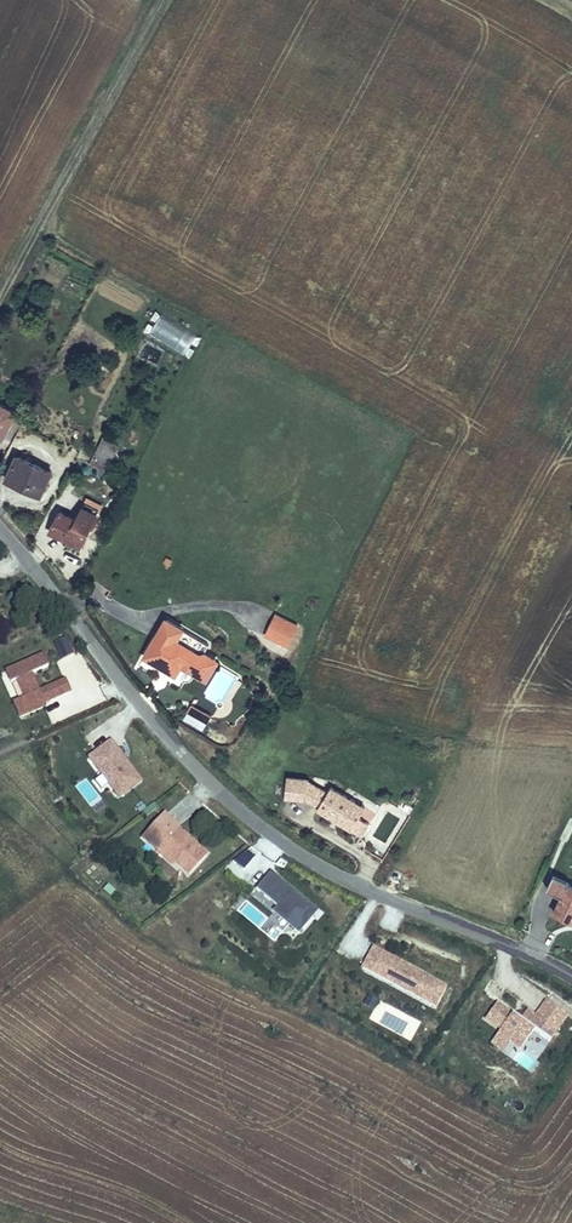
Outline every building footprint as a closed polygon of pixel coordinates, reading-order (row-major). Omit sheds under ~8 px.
[(160,313),(148,335),(184,355),(197,333),(160,313)] [(8,440),(22,409),(0,398),(0,436),(8,440)] [(118,448),(102,439),(91,461),(108,469),(118,448)] [(42,497),(57,468),(18,450),(3,478),(42,497)] [(82,549),(100,511),(83,503),(77,515),(60,508),(49,531),(82,549)] [(263,637),(288,649),(300,624),(275,612),(263,637)] [(208,680),(222,658),(207,649),(202,650),(180,637),(187,626),(167,613),(142,655),(177,676),(182,666),(208,680)] [(61,659),(74,653),(65,636),(53,643),(61,659)] [(49,666),(43,653),(5,671),(11,683),(16,682),(24,697),(13,702),(19,718),(47,707),(45,703),(72,693),(66,678),(40,689),(32,673),(49,666)] [(191,706),(187,715),(207,724),(211,714),(191,706)] [(143,781),(111,739),(85,756),(118,800),(143,781)] [(285,797),(308,799),(310,778),(311,775),(287,773),(285,797)] [(316,804),(316,806),(329,789),(310,778),(308,799),(316,804)] [(332,784),(329,789),(316,806),(363,835),(371,823),(360,816),(368,805),(332,784)] [(400,809),(410,814),(415,806),(406,801),(400,809)] [(164,811),(139,838),(157,853),(160,849),(175,862),(189,875),(209,854),(180,828),(182,826),(164,811)] [(240,872),(256,860),(248,850),(233,862),(240,872)] [(318,910),(271,871),(255,889),(276,906),(272,912),(298,934),(318,910)] [(557,910),(571,917),(571,882),(557,910)] [(258,930),(268,919),(246,899),(236,910),(258,930)] [(449,985),(374,945),(360,971),(436,1011),(449,985)] [(378,999),(368,994),(363,1004),(373,1009),(378,999)] [(496,1000),(481,1019),(498,1031),(490,1044),(503,1054),(511,1044),(521,1051),(534,1032),(550,1043),(570,1015),(546,999),(536,1016),(527,1010),(522,1018),(496,1000)]
